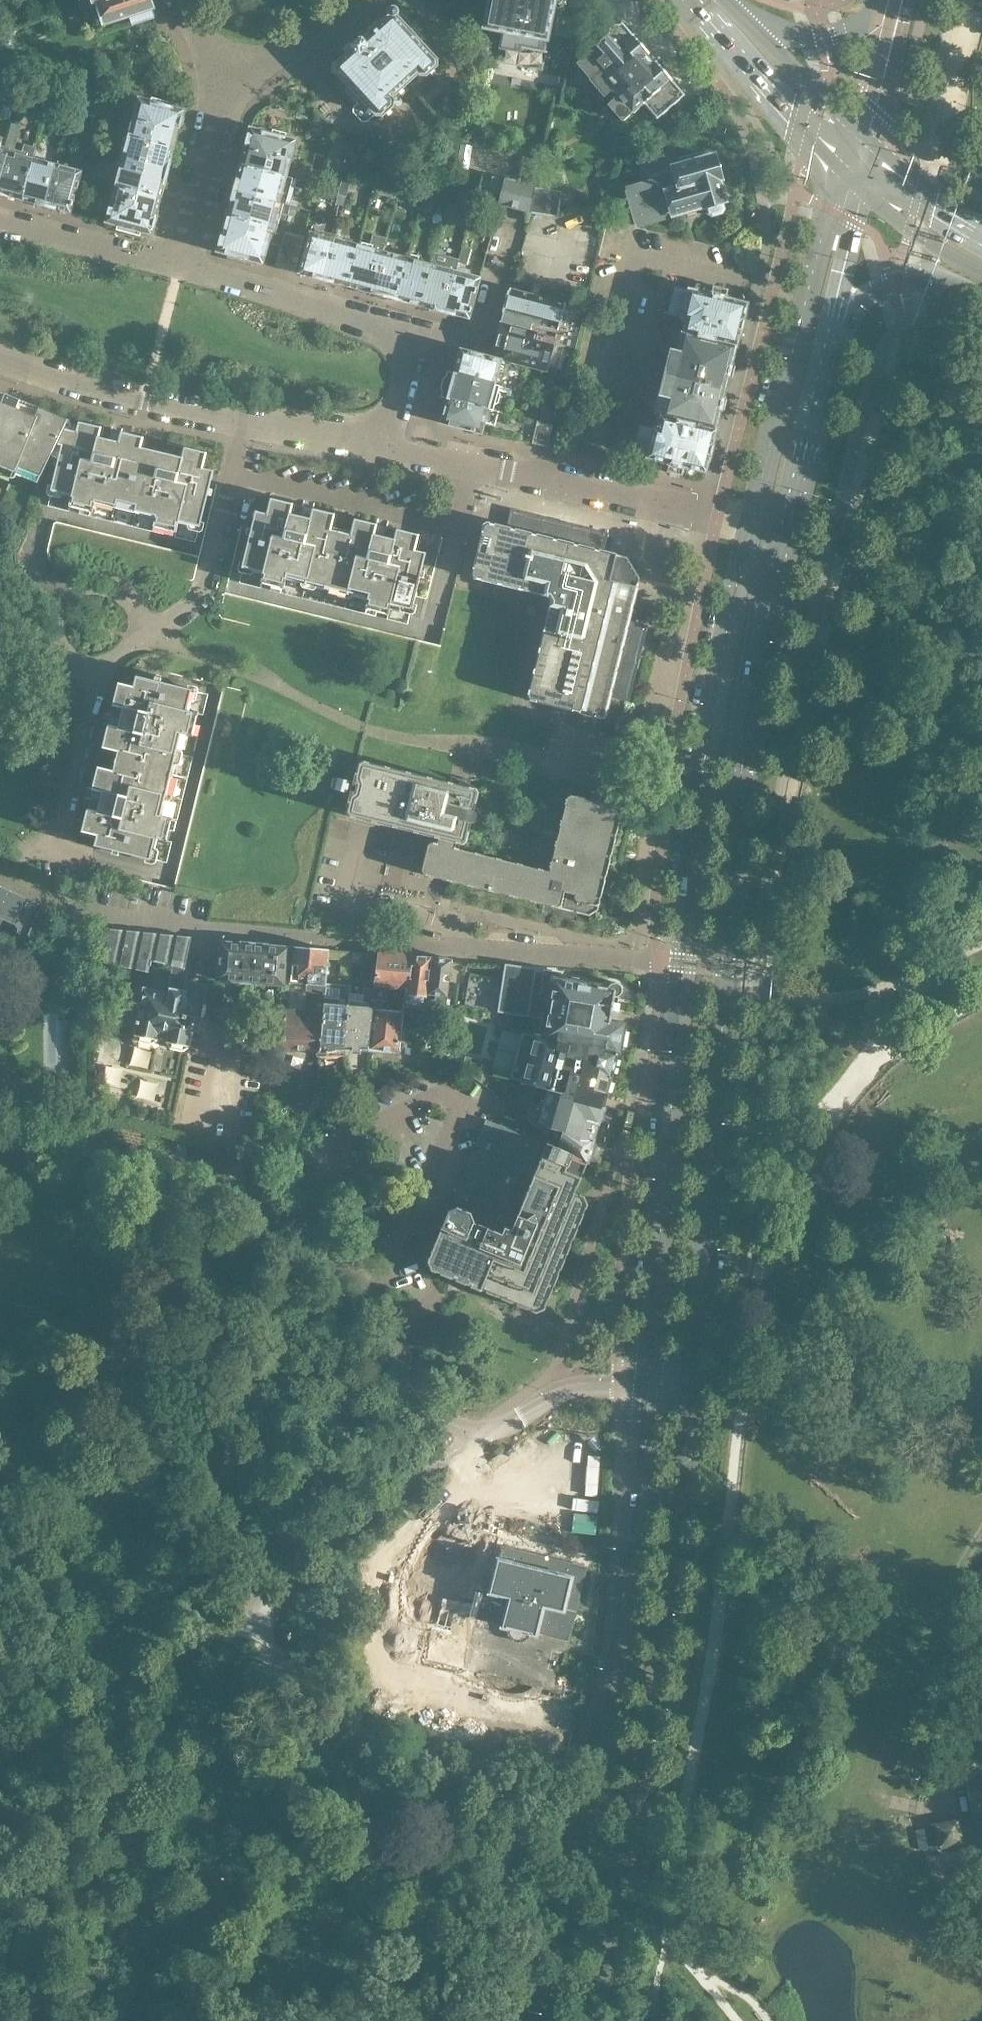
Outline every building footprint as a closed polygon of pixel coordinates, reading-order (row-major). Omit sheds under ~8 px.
[(93,5),(102,31),(131,22),(132,25),(148,20),(147,17),(152,15),(149,7),(151,6),(149,0),(91,0),(93,5)] [(483,28),(502,32),(499,48),(497,57),(543,66),(545,52),(555,0),(489,0),(483,28)] [(330,61),(330,73),(335,73),(336,73),(348,86),(345,89),(345,90),(355,101),(356,101),(357,102),(353,106),(353,112),(362,121),(368,121),(375,115),(376,115),(383,116),(394,106),(394,99),(393,98),(397,94),(398,95),(401,96),(409,89),(406,86),(418,74),(420,76),(427,76),(438,66),(438,59),(422,42),(426,39),(415,28),(412,30),(399,17),(399,18),(392,9),(391,9),(390,10),(390,13),(376,25),(374,23),(367,30),(369,32),(362,38),(360,37),(351,44),(349,42),(342,49),(345,53),(336,62),(330,61)] [(596,46),(576,63),(590,78),(589,79),(604,97),(612,90),(617,96),(608,104),(612,109),(606,114),(612,121),(617,116),(622,122),(631,114),(632,115),(644,104),(657,118),(683,96),(686,94),(673,79),(624,22),(620,25),(620,24),(614,24),(609,29),(608,34),(595,45),(596,46)] [(138,96),(128,134),(175,146),(178,132),(180,132),(185,110),(181,109),(181,107),(138,96)] [(75,99),(66,97),(63,110),(71,112),(75,99)] [(75,99),(72,109),(90,114),(93,103),(75,99)] [(16,124),(9,122),(3,143),(10,145),(16,124)] [(246,150),(242,164),(297,179),(314,183),(318,168),(292,161),(298,139),(255,127),(255,129),(251,127),(245,150),(246,150)] [(128,134),(122,159),(169,171),(172,159),(171,159),(175,146),(128,134)] [(636,156),(643,181),(625,186),(627,190),(625,190),(635,225),(636,224),(638,227),(666,219),(665,215),(667,215),(667,214),(670,213),(671,218),(706,208),(707,214),(712,217),(723,213),(726,209),(717,178),(719,178),(713,156),(709,158),(707,153),(681,161),(675,143),(636,156)] [(0,181),(0,194),(8,196),(8,195),(22,199),(33,157),(36,148),(23,145),(20,153),(9,150),(0,181)] [(9,150),(0,148),(0,181),(9,150)] [(33,157),(22,199),(37,203),(36,203),(47,206),(58,163),(33,157)] [(122,159),(115,184),(161,197),(164,184),(165,184),(169,171),(122,159)] [(58,163),(47,206),(57,209),(57,208),(71,211),(75,196),(76,197),(83,170),(58,163)] [(237,177),(234,189),(281,201),(290,204),(297,179),(242,164),(239,177),(237,177)] [(353,173),(328,166),(325,175),(341,180),(338,194),(347,196),(353,173)] [(480,182),(477,195),(476,199),(493,203),(494,201),(500,203),(499,204),(531,212),(559,216),(560,207),(562,190),(535,186),(505,178),(483,173),(480,182)] [(110,207),(107,221),(118,224),(152,233),(158,211),(157,211),(161,197),(115,184),(109,182),(105,195),(112,196),(109,207),(110,207)] [(400,190),(375,183),(370,200),(395,207),(395,206),(400,190)] [(232,202),(229,214),(274,226),(277,216),(283,218),(286,203),(281,201),(234,189),(231,202),(232,202)] [(400,190),(395,206),(406,209),(411,193),(400,190)] [(347,196),(338,194),(337,193),(332,211),(342,214),(347,196)] [(422,200),(419,212),(429,215),(432,202),(422,200)] [(447,204),(443,217),(452,219),(456,206),(447,204)] [(313,212),(297,207),(296,216),(311,220),(313,212)] [(274,226),(229,214),(225,230),(224,229),(218,251),(263,264),(266,255),(277,258),(285,230),(274,227),(274,226)] [(303,257),(299,272),(314,276),(314,277),(324,280),(335,238),(332,237),(332,233),(315,228),(314,233),(309,231),(302,257),(303,257)] [(280,247),(275,265),(295,271),(299,256),(304,238),(285,233),(280,247)] [(362,289),(361,290),(372,293),(384,250),(387,239),(377,236),(373,248),(359,244),(348,286),(362,289)] [(335,238),(324,280),(334,282),(348,286),(359,244),(335,238)] [(458,260),(457,264),(458,264),(467,266),(471,248),(462,246),(458,260)] [(384,250),(372,293),(396,299),(407,257),(384,250)] [(435,309),(445,311),(456,270),(458,264),(457,264),(458,260),(435,253),(432,263),(421,305),(435,309)] [(396,299),(407,302),(407,301),(421,305),(432,263),(407,257),(396,299)] [(455,314),(469,318),(480,277),(477,276),(478,275),(456,270),(445,311),(455,314)] [(674,286),(667,314),(679,317),(679,319),(684,320),(681,332),(737,345),(739,337),(740,337),(745,315),(745,314),(744,313),(747,304),(742,302),(742,300),(729,297),(730,294),(728,289),(713,285),(709,288),(708,292),(688,287),(687,289),(674,286)] [(510,287),(501,321),(502,321),(502,322),(531,329),(576,340),(584,308),(564,302),(565,301),(514,288),(510,287)] [(493,349),(491,355),(503,359),(503,360),(527,366),(547,372),(550,363),(570,368),(576,340),(531,329),(502,322),(502,321),(501,321),(499,328),(500,329),(494,349),(493,349)] [(681,332),(672,330),(666,350),(668,351),(663,372),(726,387),(728,378),(730,375),(732,365),(732,364),(731,363),(735,347),(736,347),(737,345),(681,332)] [(462,348),(455,373),(496,384),(520,391),(527,366),(503,360),(503,359),(491,355),(491,356),(462,348)] [(441,396),(448,398),(489,409),(493,410),(495,405),(498,402),(501,394),(499,391),(500,385),(496,384),(455,373),(448,371),(441,396)] [(660,414),(660,415),(716,429),(717,428),(715,427),(719,410),(721,410),(724,398),(723,398),(726,387),(663,372),(654,413),(660,414)] [(12,477),(16,476),(20,467),(41,475),(69,418),(0,391),(0,473),(12,477)] [(489,409),(448,398),(441,422),(483,433),(484,429),(486,422),(490,423),(493,410),(489,409)] [(558,401),(550,399),(548,407),(555,409),(558,401)] [(546,415),(544,421),(552,424),(553,416),(546,415)] [(639,424),(635,439),(636,440),(633,452),(669,462),(669,463),(684,467),(685,467),(685,466),(706,471),(709,461),(709,460),(710,460),(715,439),(714,439),(715,438),(714,437),(716,429),(660,415),(657,427),(653,426),(653,427),(639,424)] [(66,428),(59,457),(50,495),(199,531),(214,470),(204,467),(207,452),(184,447),(182,456),(142,447),(144,437),(122,431),(119,441),(100,436),(102,426),(79,421),(78,424),(70,422),(71,419),(68,418),(66,428)] [(534,437),(533,442),(533,443),(548,445),(549,439),(552,424),(544,421),(542,421),(537,419),(533,437),(534,437)] [(256,510),(252,528),(241,572),(411,614),(426,552),(415,549),(419,534),(396,528),(394,538),(375,533),(377,524),(355,518),(350,533),(332,529),(335,515),(335,514),(312,508),(310,517),(291,513),(294,503),(271,498),(267,513),(256,510)] [(529,699),(530,700),(600,717),(601,718),(607,714),(611,696),(629,701),(648,626),(629,620),(640,578),(627,556),(604,551),(609,532),(604,531),(511,508),(506,526),(490,522),(484,524),(472,575),(475,579),(548,596),(550,600),(527,694),(529,699)] [(106,811),(88,807),(82,830),(98,834),(96,842),(95,845),(156,859),(162,839),(168,840),(173,817),(178,819),(188,778),(177,775),(187,734),(193,735),(199,712),(193,711),(198,690),(136,675),(136,677),(136,678),(134,686),(119,682),(113,705),(131,709),(129,718),(121,716),(118,726),(108,724),(103,747),(118,750),(114,769),(98,766),(93,788),(102,791),(100,801),(108,803),(106,811)] [(433,840),(432,842),(429,844),(421,872),(426,874),(588,915),(595,912),(598,904),(602,891),(607,892),(615,887),(619,873),(613,864),(608,863),(622,809),(620,805),(570,794),(566,796),(548,870),(458,847),(458,848),(455,847),(457,841),(459,842),(462,843),(466,841),(478,792),(476,788),(362,759),(358,762),(353,784),(350,782),(348,779),(335,776),(332,778),(330,785),(332,788),(345,791),(348,790),(351,790),(346,812),(347,815),(435,836),(437,836),(436,842),(434,841),(434,840),(433,840)] [(49,908),(25,898),(23,897),(0,886),(0,927),(1,927),(2,925),(11,929),(13,926),(18,929),(14,939),(25,944),(25,945),(23,948),(31,951),(33,946),(49,908)] [(191,936),(106,928),(99,960),(116,963),(117,957),(150,964),(151,959),(171,964),(166,986),(179,989),(181,979),(182,980),(191,936)] [(254,943),(220,941),(217,979),(241,981),(241,982),(251,983),(254,943)] [(267,944),(254,943),(251,983),(261,983),(285,985),(288,947),(267,945),(267,944)] [(293,946),(289,981),(288,998),(306,1000),(306,983),(308,983),(311,947),(293,946)] [(311,947),(308,983),(310,984),(310,983),(326,984),(327,966),(328,966),(329,954),(327,954),(327,948),(311,947)] [(350,978),(352,950),(341,949),(339,977),(350,978)] [(377,958),(374,987),(405,989),(406,986),(408,987),(411,955),(378,953),(378,958),(377,958)] [(406,986),(405,989),(405,993),(427,996),(428,994),(432,957),(411,955),(408,987),(406,986)] [(432,957),(428,994),(436,995),(434,1010),(445,1011),(447,996),(450,979),(451,969),(452,965),(451,965),(451,959),(432,957)] [(451,969),(450,979),(459,981),(460,970),(451,969)] [(527,1014),(523,1031),(548,1037),(548,1038),(617,1050),(617,1048),(620,1049),(624,1029),(621,1028),(621,1024),(608,1021),(612,997),(618,996),(619,995),(620,993),(621,991),(622,988),(621,986),(620,983),(617,982),(615,981),(612,981),(609,983),(605,987),(556,979),(557,973),(546,971),(546,972),(531,969),(528,987),(485,983),(481,1014),(527,1014)] [(582,970),(582,979),(605,981),(605,973),(582,970)] [(166,986),(165,991),(145,986),(144,991),(141,991),(138,1004),(141,1005),(139,1014),(136,1013),(133,1027),(136,1028),(135,1034),(138,1040),(152,1043),(159,1038),(166,1040),(167,1041),(170,1047),(183,1050),(189,1047),(193,1029),(199,1030),(202,1017),(199,1016),(206,985),(187,980),(186,981),(182,980),(181,979),(179,989),(166,986)] [(77,983),(77,998),(91,999),(92,984),(77,983)] [(324,1002),(324,1007),(320,1049),(347,1049),(350,1004),(351,985),(340,985),(340,991),(326,989),(324,1002)] [(350,1004),(347,1049),(369,1048),(374,1007),(374,1006),(373,1006),(374,987),(363,987),(363,993),(351,992),(350,1004)] [(374,1007),(369,1048),(399,1051),(400,1046),(403,1010),(383,1008),(384,999),(375,998),(374,1006),(374,1007)] [(324,1007),(305,1008),(287,1008),(286,1017),(285,1017),(285,1019),(286,1019),(283,1049),(320,1049),(324,1007)] [(284,1026),(274,1026),(273,1043),(282,1044),(284,1026)] [(548,1038),(523,1031),(510,1079),(536,1086),(603,1103),(617,1052),(616,1052),(617,1050),(548,1038)] [(536,1086),(527,1117),(558,1145),(564,1149),(587,1162),(587,1163),(593,1139),(592,1139),(597,1123),(603,1103),(536,1086)] [(449,1209),(442,1226),(429,1257),(434,1270),(533,1311),(546,1305),(588,1204),(585,1194),(576,1191),(587,1162),(564,1149),(553,1144),(547,1142),(547,1143),(522,1133),(525,1125),(504,1116),(501,1124),(486,1118),(475,1144),(480,1146),(478,1151),(473,1149),(463,1175),(467,1177),(465,1181),(461,1179),(454,1197),(458,1206),(449,1209)] [(431,1519),(406,1619),(450,1630),(455,1610),(472,1614),(471,1615),(508,1624),(510,1633),(514,1637),(520,1638),(526,1636),(532,1629),(569,1639),(587,1566),(490,1541),(489,1547),(478,1544),(481,1531),(431,1519)] [(972,1788),(979,1817),(981,1817),(981,1786),(972,1788)] [(957,1821),(936,1825),(940,1841),(933,1843),(934,1846),(961,1841),(957,1821)]
